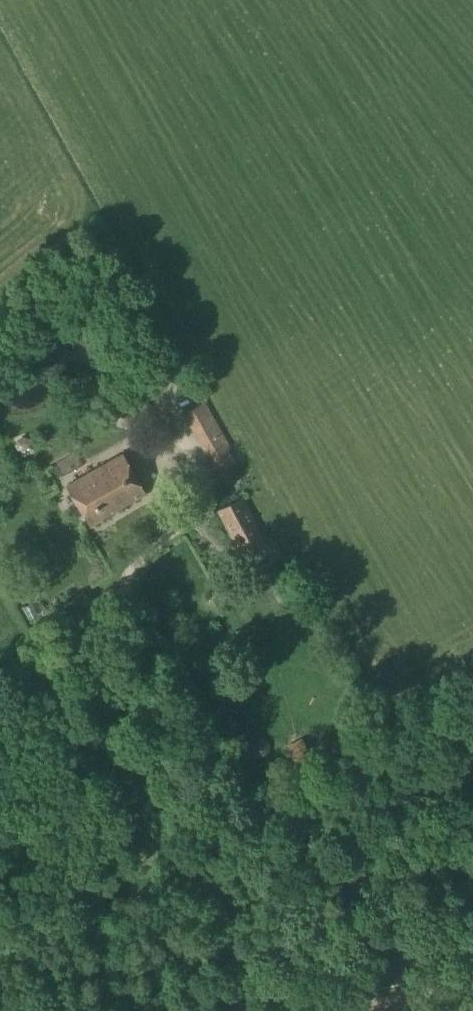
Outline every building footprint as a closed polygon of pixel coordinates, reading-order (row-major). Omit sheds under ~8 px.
[(182,413),(216,474),(236,462),(205,401),(182,413)] [(17,450),(22,451),(29,448),(31,443),(29,438),(24,436),(16,440),(15,445),(17,450)] [(38,446),(28,450),(33,464),(44,460),(38,446)] [(67,486),(90,525),(146,493),(123,454),(67,486)] [(246,567),(272,552),(243,496),(217,510),(246,567)]
